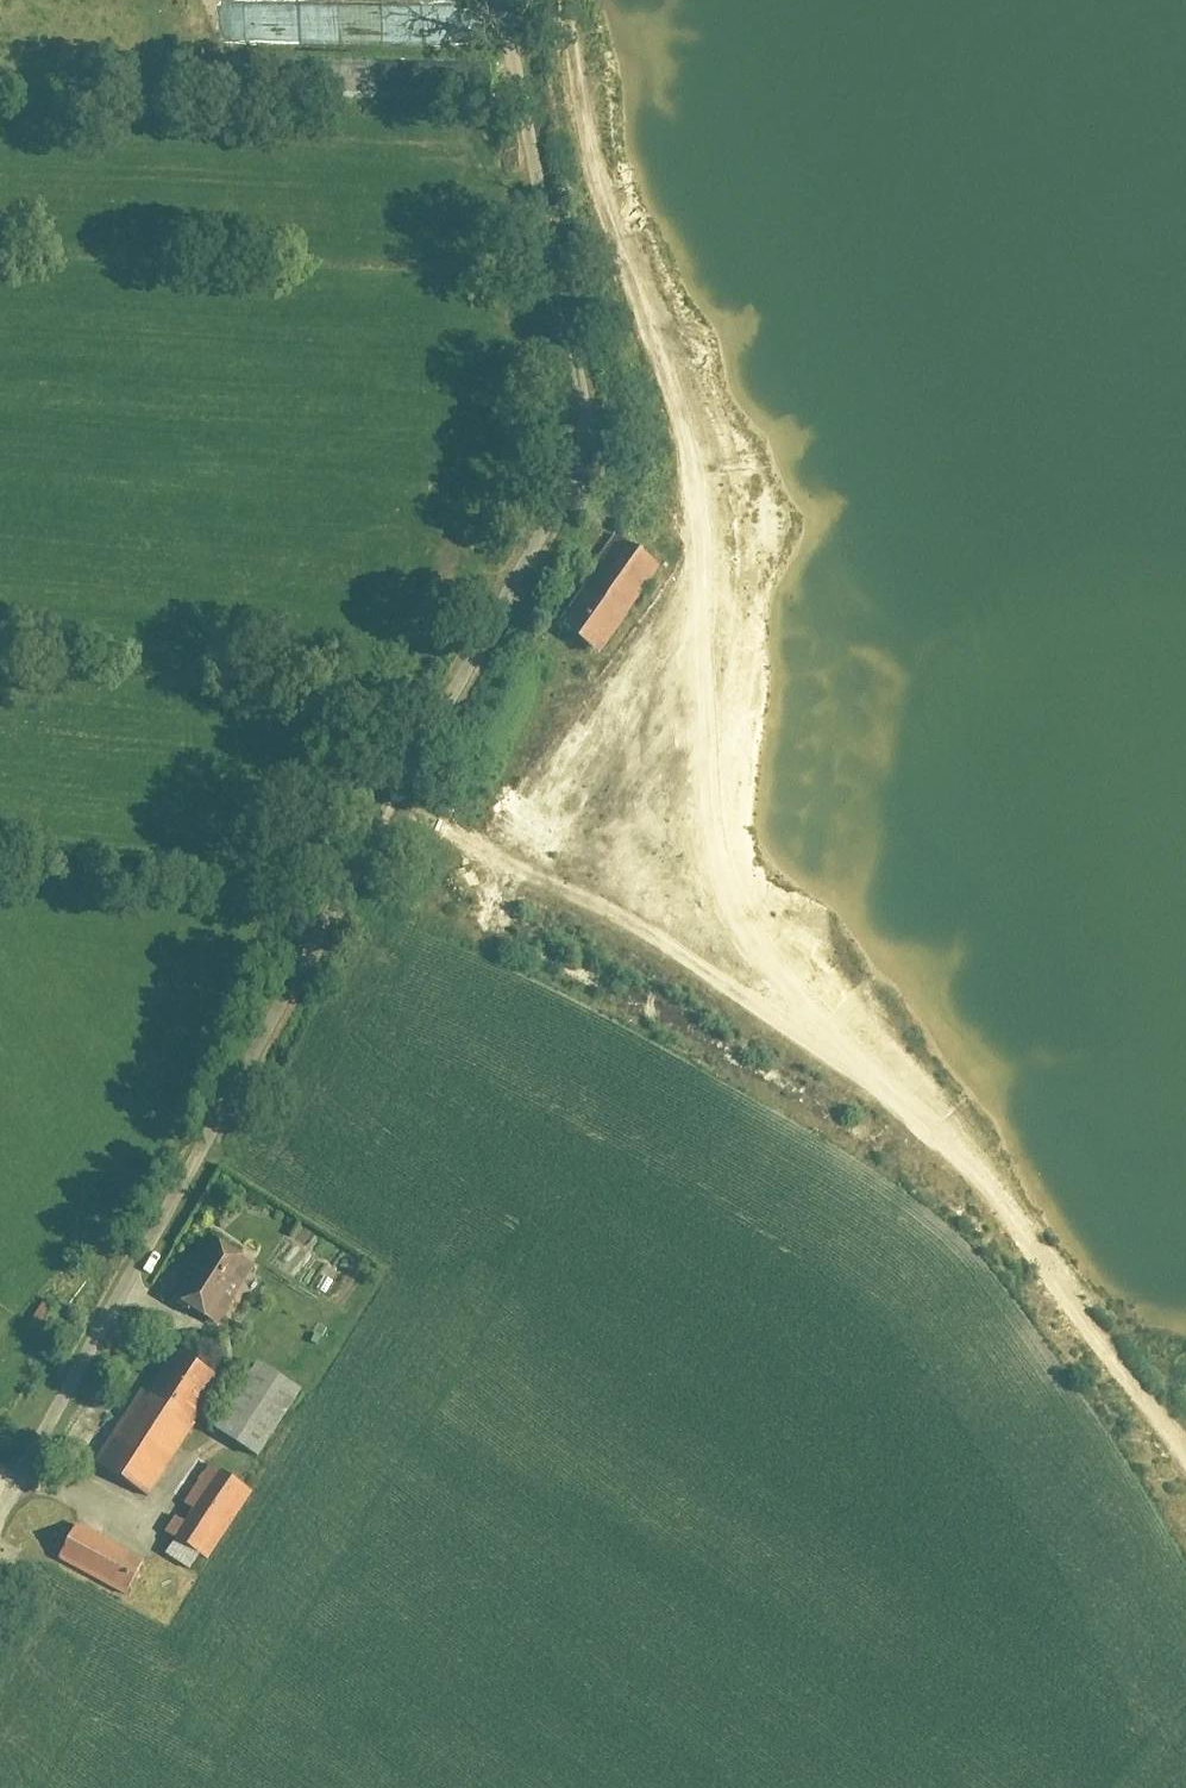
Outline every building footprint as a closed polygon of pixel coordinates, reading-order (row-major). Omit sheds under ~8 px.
[(550,635),(595,663),(654,569),(609,541),(550,635)] [(199,1243),(166,1303),(214,1330),(248,1270),(199,1243)] [(95,1470),(146,1500),(214,1385),(162,1354),(95,1470)] [(249,1369),(209,1441),(252,1465),(292,1393),(249,1369)] [(205,1474),(167,1542),(206,1564),(244,1496),(205,1474)] [(74,1530),(56,1561),(120,1599),(138,1568),(74,1530)]
